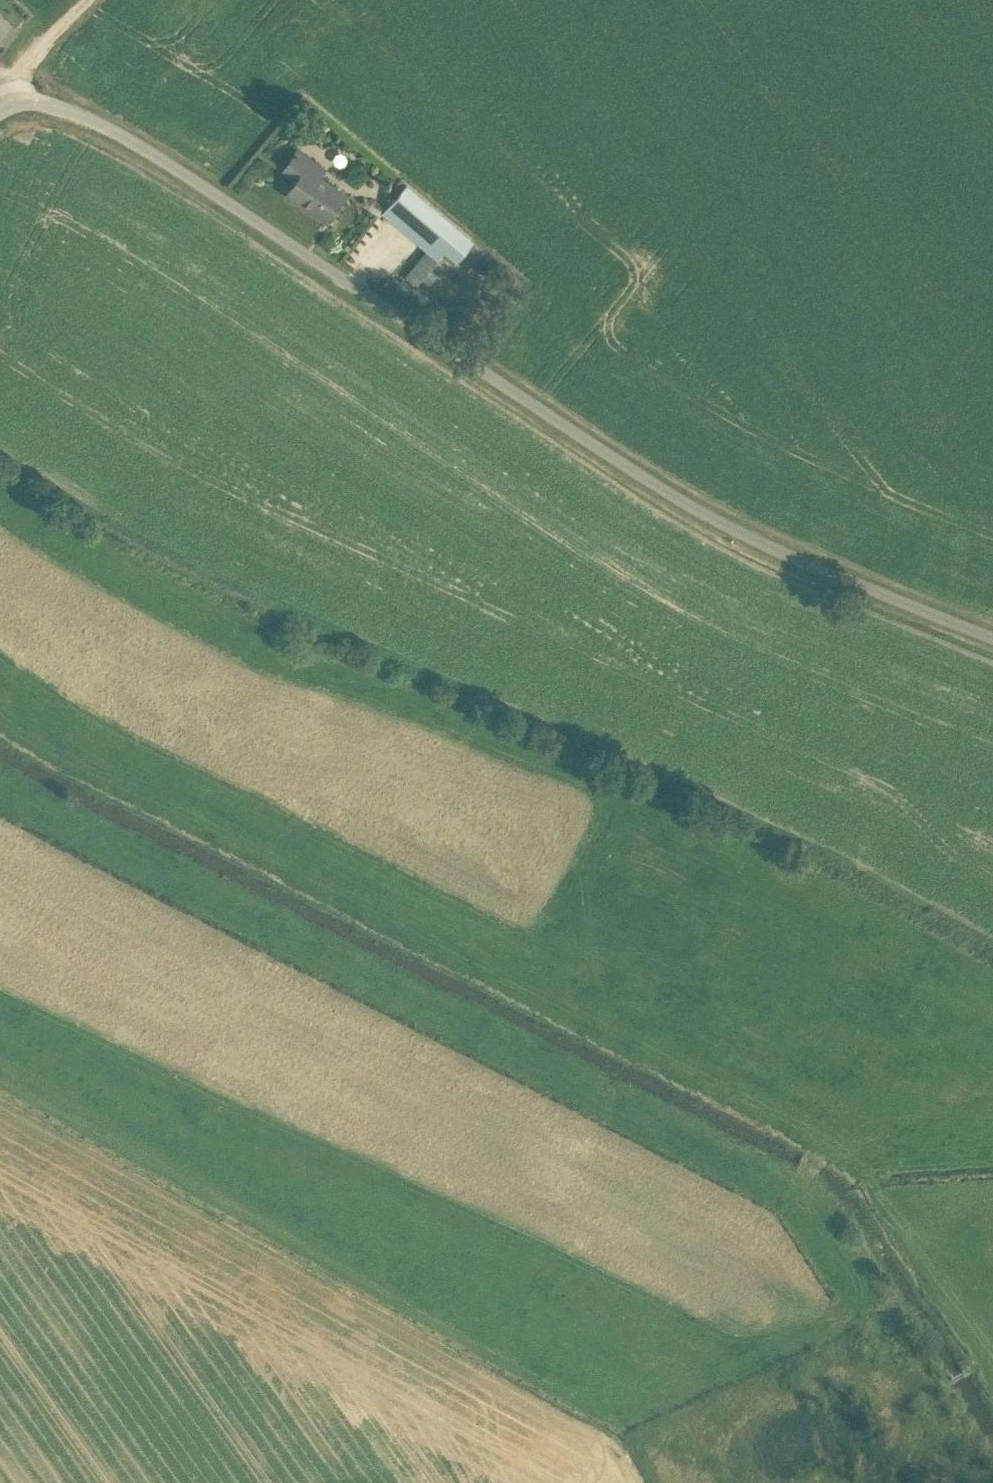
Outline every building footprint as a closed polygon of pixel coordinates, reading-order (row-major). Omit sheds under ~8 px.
[(298,148),(284,169),(297,178),(288,190),(328,218),(346,191),(322,174),(326,168),(298,148)] [(407,182),(403,186),(391,202),(457,258),(474,239),(407,182)] [(401,282),(412,289),(428,265),(416,258),(401,282)]
